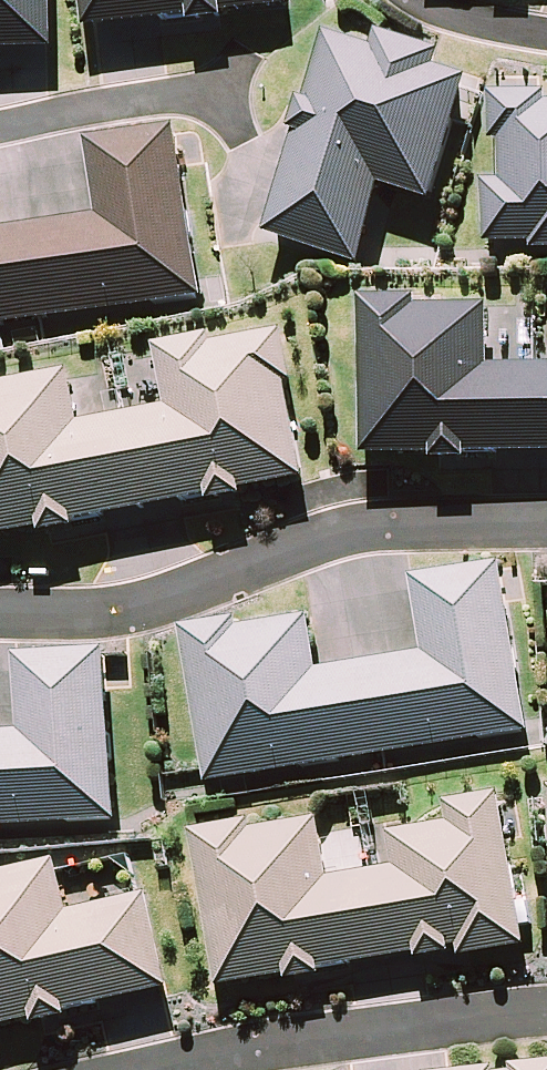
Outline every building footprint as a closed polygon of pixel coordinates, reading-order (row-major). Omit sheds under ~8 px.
[(51,45),(50,0),(0,0),(0,46),(51,45)] [(85,28),(282,5),(281,0),(82,0),(85,28)] [(324,39),(266,234),(354,261),(377,185),(426,199),(462,80),(431,71),(435,55),(378,38),(373,53),(324,39)] [(484,239),(532,238),(532,248),(546,248),(546,110),(545,110),(544,99),(491,100),(492,144),(503,144),(504,188),(483,188),(484,239)] [(194,296),(170,135),(91,147),(102,221),(0,236),(0,325),(194,296)] [(364,456),(427,456),(427,468),(478,468),(478,453),(546,452),(546,367),(493,368),(492,307),(419,308),(416,296),(363,296),(364,456)] [(39,524),(40,535),(70,529),(68,519),(205,493),(207,504),(241,498),(239,487),(296,476),(279,387),(286,386),(277,338),(208,351),(206,340),(155,350),(167,414),(76,431),(66,378),(0,391),(0,532),(39,524)] [(185,635),(211,782),(523,728),(495,568),(408,583),(422,660),(313,679),(303,622),(236,634),(235,626),(185,635)] [(113,817),(103,656),(19,662),(24,738),(0,739),(0,824),(113,817)] [(193,836),(219,986),(284,975),(286,982),(323,976),(321,969),(459,945),(461,956),(517,947),(491,799),(442,808),(445,828),(386,838),(393,873),(327,884),(317,829),(243,842),(241,828),(193,836)] [(29,1018),(31,1026),(67,1018),(65,1010),(166,987),(146,901),(66,919),(55,869),(0,882),(0,1025),(29,1018)]
